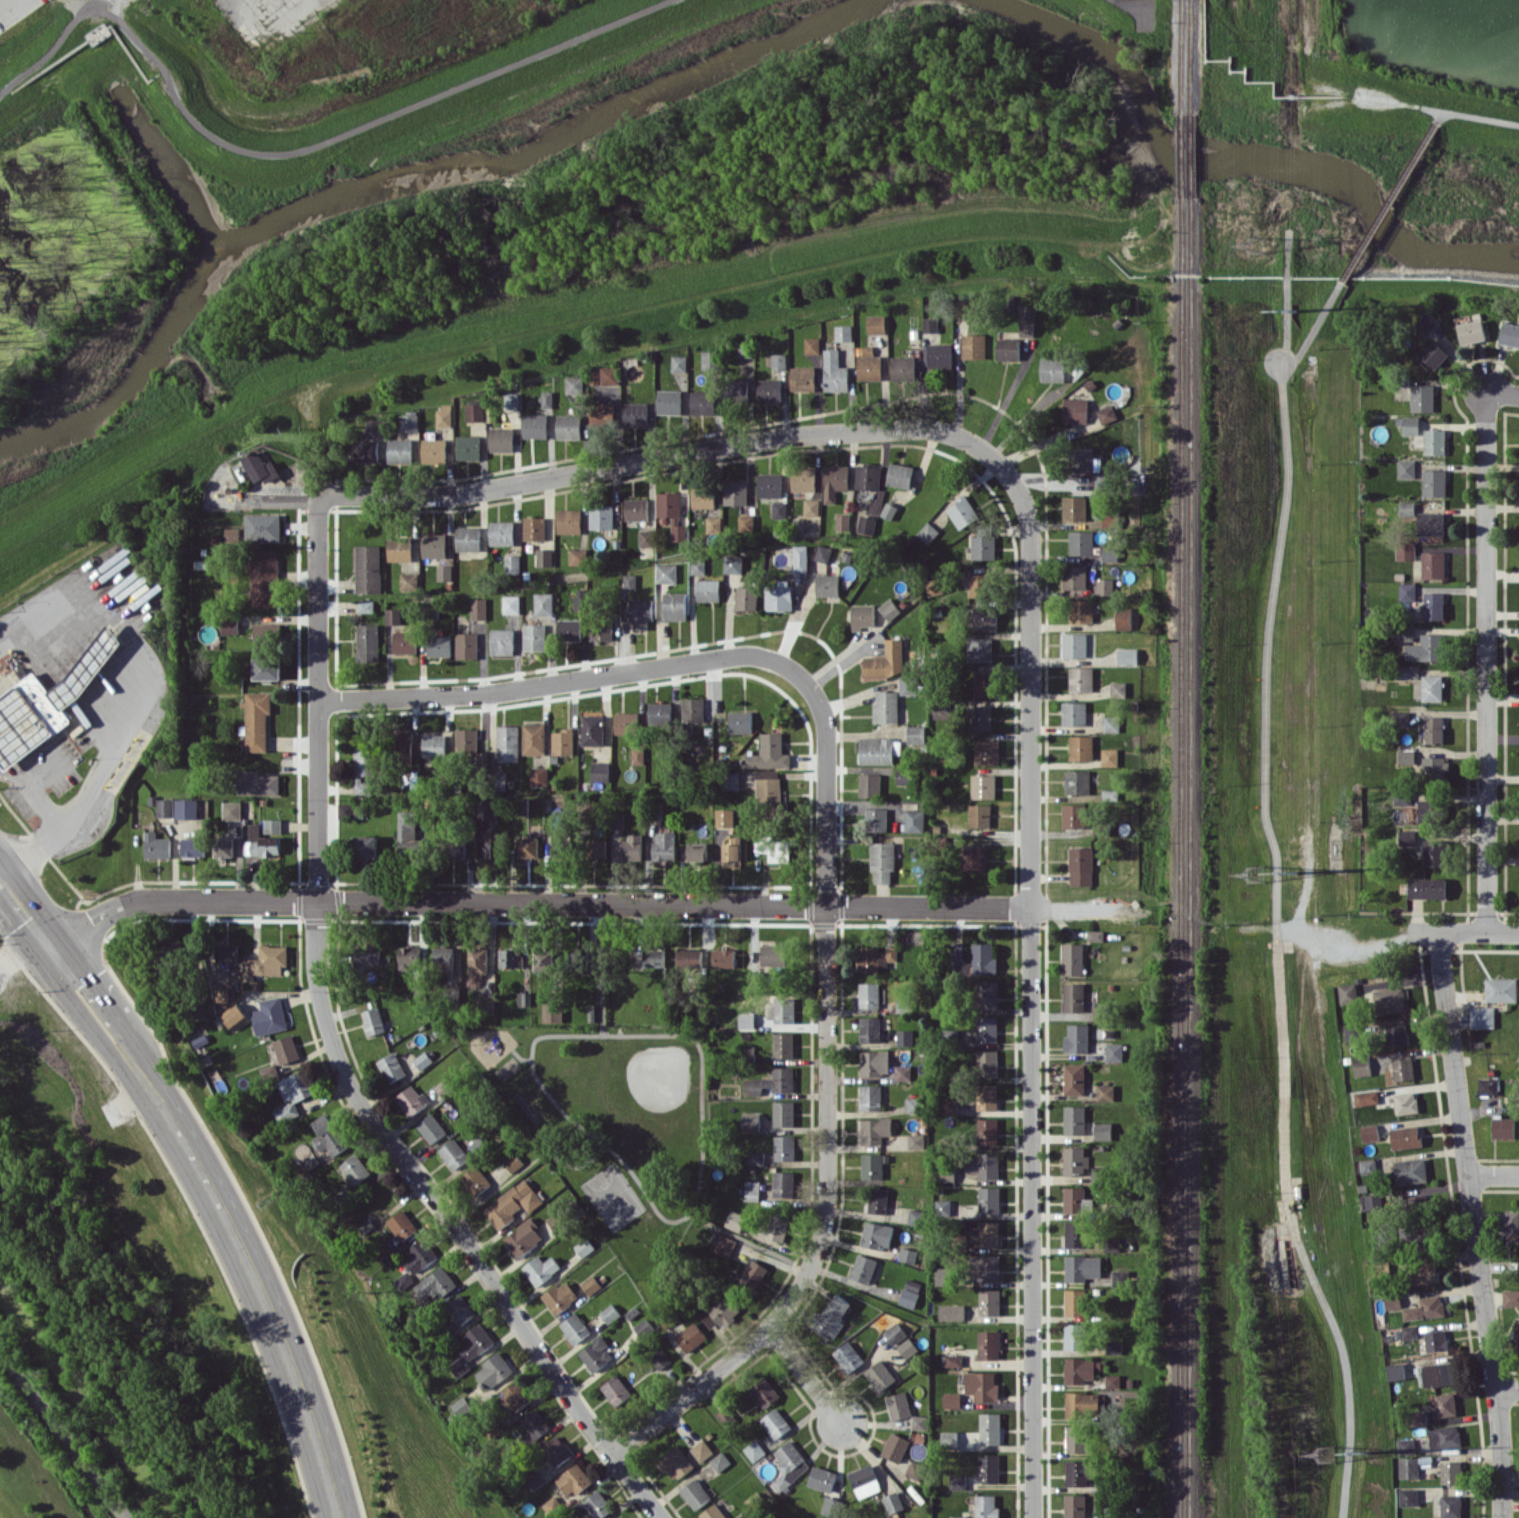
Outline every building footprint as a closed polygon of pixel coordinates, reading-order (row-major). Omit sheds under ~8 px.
[(1020,336),(1034,336),(1035,305),(1021,305),(1020,336)] [(1427,333),(1437,323),(1426,313),(1417,323),(1427,333)] [(869,334),(886,333),(886,314),(868,315),(869,334)] [(924,332),(938,332),(938,317),(923,317),(924,332)] [(1486,340),(1483,320),(1458,322),(1460,343),(1486,340)] [(1502,323),(1500,345),(1518,347),(1518,325),(1502,323)] [(852,325),(836,325),(836,341),(853,341),(852,325)] [(986,334),(962,334),(962,358),(986,358),(986,334)] [(806,354),(822,353),(822,337),(806,337),(806,354)] [(1020,339),(997,338),(997,359),(1020,360),(1020,339)] [(1420,356),(1435,369),(1449,353),(1434,340),(1420,356)] [(952,344),(928,344),(928,367),(952,368),(952,344)] [(858,380),(882,379),(881,355),(874,356),(874,346),(857,346),(857,356),(858,356),(858,380)] [(825,391),(849,391),(848,366),(840,366),(840,349),(824,349),(825,391)] [(702,368),(717,368),(717,351),(703,351),(702,368)] [(787,369),(788,353),(772,353),(772,369),(787,369)] [(687,372),(687,355),(672,355),(672,372),(687,372)] [(891,357),(892,381),(916,380),(915,356),(891,357)] [(1064,357),(1041,357),(1040,381),(1064,382),(1064,357)] [(619,384),(620,367),(601,366),(601,384),(619,384)] [(815,366),(791,367),(792,391),(816,391),(815,366)] [(567,394),(581,393),(580,376),(566,376),(567,394)] [(782,379),(758,379),(758,403),(782,403),(782,379)] [(726,380),(725,401),(748,402),(748,380),(726,380)] [(1412,411),(1434,411),(1434,384),(1411,385),(1412,411)] [(683,390),(658,390),(657,414),(682,415),(683,390)] [(542,407),(553,407),(553,391),(542,391),(542,407)] [(691,414),(714,414),(715,391),(691,391),(691,414)] [(505,408),(518,409),(519,393),(505,392),(505,408)] [(1088,399),(1064,398),(1063,422),(1087,423),(1088,399)] [(648,426),(648,403),(624,402),(624,426),(648,426)] [(467,421),(484,421),(484,403),(466,403),(467,421)] [(590,425),(615,425),(615,405),(591,404),(590,425)] [(1096,410),(1102,424),(1116,418),(1111,405),(1096,410)] [(452,406),(436,406),(437,426),(453,426),(452,406)] [(524,438),(548,438),(548,413),(523,414),(524,438)] [(419,430),(419,414),(400,414),(400,430),(419,430)] [(557,438),(581,439),(581,415),(557,415),(557,438)] [(1419,416),(1403,416),(1403,434),(1419,434),(1419,416)] [(385,420),(367,420),(367,438),(385,438),(385,420)] [(490,451),(514,451),(515,427),(490,427),(490,451)] [(1446,455),(1446,429),(1424,429),(1424,454),(1446,455)] [(481,436),(457,435),(456,460),(480,460),(481,436)] [(389,463),(413,463),(412,438),(388,439),(389,463)] [(446,463),(446,439),(422,439),(422,463),(446,463)] [(378,462),(379,441),(355,440),(355,461),(378,462)] [(1093,447),(1074,447),(1073,471),(1094,471),(1094,481),(1095,481),(1095,488),(1110,488),(1111,472),(1099,472),(1100,458),(1092,457),(1093,447)] [(257,482),(264,477),(268,483),(282,475),(273,460),(267,463),(259,449),(243,458),(257,482)] [(1415,459),(1398,460),(1398,478),(1415,477),(1415,459)] [(886,484),(910,488),(914,466),(890,462),(886,484)] [(848,490),(849,466),(825,465),(824,503),(836,504),(836,490),(848,490)] [(880,490),(881,466),(857,465),(856,489),(880,490)] [(815,491),(816,468),(792,468),(792,491),(815,491)] [(1446,496),(1446,470),(1423,470),(1423,496),(1446,496)] [(781,497),(782,473),(759,473),(758,497),(781,497)] [(747,480),(724,481),(724,505),(748,504),(747,480)] [(692,508),(715,508),(715,487),(692,487),(692,508)] [(671,541),(686,541),(687,525),(680,525),(680,493),(657,492),(656,516),(671,516),(671,541)] [(979,517),(965,495),(945,508),(959,530),(979,517)] [(1062,497),(1062,521),(1086,520),(1085,496),(1062,497)] [(647,498),(625,499),(625,520),(647,520),(647,498)] [(804,515),(820,515),(820,499),(804,499),(804,515)] [(773,518),(786,518),(787,502),(773,501),(773,518)] [(1399,516),(1415,515),(1415,501),(1399,501),(1399,516)] [(589,528),(613,529),(614,504),(590,504),(589,528)] [(581,533),(582,509),(558,509),(557,533),(581,533)] [(1445,512),(1418,512),(1418,535),(1445,534),(1445,512)] [(281,541),(281,514),(246,513),(246,541),(281,541)] [(753,531),(754,515),(740,514),(739,531),(753,531)] [(837,530),(849,530),(849,514),(836,515),(837,530)] [(858,531),(873,534),(876,517),(861,514),(858,531)] [(721,534),(721,516),(706,516),(706,534),(721,534)] [(524,540),(545,539),(545,517),(524,517),(524,540)] [(514,521),(490,521),(491,546),(514,545),(514,521)] [(917,534),(928,544),(940,531),(928,521),(917,534)] [(457,551),(480,551),(480,526),(456,527),(457,551)] [(240,528),(225,527),(225,543),(240,543),(240,528)] [(653,546),(653,530),(639,530),(639,546),(653,546)] [(1068,554),(1093,555),(1093,531),(1069,530),(1068,554)] [(422,557),(446,558),(447,533),(423,533),(422,557)] [(995,559),(995,535),(971,535),(970,559),(995,559)] [(412,561),(412,538),(388,537),(388,561),(412,561)] [(1416,560),(1415,541),(1396,542),(1396,560),(1416,560)] [(832,548),(818,544),(814,559),(828,563),(832,548)] [(380,545),(356,545),(357,593),(380,592),(380,545)] [(807,545),(794,546),(795,572),(808,571),(807,545)] [(1117,561),(1117,547),(1101,547),(1101,561),(1117,561)] [(537,549),(537,566),(553,566),(552,548),(537,549)] [(569,564),(587,564),(587,549),(569,548),(569,564)] [(279,550),(252,550),(251,606),(278,606),(279,550)] [(1445,578),(1445,552),(1422,552),(1422,578),(1445,578)] [(520,572),(520,554),(505,555),(506,573),(520,572)] [(743,555),(725,554),(724,573),(742,574),(743,555)] [(470,574),(487,574),(486,557),(470,557),(470,574)] [(706,574),(706,558),(691,558),(691,573),(706,574)] [(677,583),(677,564),(657,564),(656,582),(677,583)] [(1061,589),(1085,589),(1086,565),(1062,564),(1061,589)] [(437,581),(453,580),(452,565),(437,565),(437,581)] [(418,572),(400,573),(401,589),(418,589),(418,572)] [(968,595),(988,596),(988,574),(969,573),(968,595)] [(635,590),(635,574),(624,574),(624,590),(635,590)] [(839,596),(839,574),(816,574),(816,596),(839,596)] [(1096,595),(1113,594),(1113,578),(1096,578),(1096,595)] [(720,579),(697,580),(697,601),(720,601),(720,579)] [(1416,600),(1416,583),(1399,583),(1399,601),(1416,600)] [(765,610),(793,610),(793,585),(765,585),(765,610)] [(756,610),(757,587),(737,586),(736,609),(756,610)] [(575,589),(576,611),(588,610),(587,589),(575,589)] [(535,616),(554,615),(554,592),(534,593),(535,616)] [(664,620),(687,620),(686,592),(663,593),(664,620)] [(1424,619),(1444,619),(1444,592),(1424,592),(1424,619)] [(519,595),(503,596),(503,614),(520,613),(519,595)] [(901,611),(890,597),(878,607),(889,621),(901,611)] [(487,598),(471,598),(471,620),(486,620),(487,598)] [(653,621),(653,598),(630,599),(630,621),(635,621),(635,630),(648,629),(648,621),(653,621)] [(1068,623),(1092,623),(1092,599),(1068,599),(1068,623)] [(374,600),(358,600),(358,612),(374,611),(374,600)] [(874,604),(851,604),(852,630),(862,630),(862,625),(874,625),(874,604)] [(972,630),(997,630),(997,606),(973,606),(972,630)] [(387,624),(401,623),(401,608),(386,608),(387,624)] [(1115,629),(1131,629),(1131,608),(1115,608),(1115,629)] [(239,634),(238,617),(222,618),(222,634),(239,634)] [(559,619),(558,640),(581,641),(581,625),(583,625),(584,620),(559,619)] [(7,770),(73,720),(64,708),(82,694),(125,640),(110,622),(66,678),(50,691),(35,670),(0,697),(0,761),(7,770)] [(254,641),(277,642),(278,624),(254,623),(254,641)] [(612,640),(612,623),(591,623),(591,640),(612,640)] [(378,624),(357,624),(358,662),(379,661),(378,624)] [(545,624),(523,624),(523,650),(545,650),(545,624)] [(1413,641),(1413,625),(1396,625),(1395,641),(1413,641)] [(513,655),(514,629),(491,629),(490,654),(513,655)] [(416,652),(416,631),(393,632),(394,653),(416,652)] [(478,658),(478,633),(456,633),(456,658),(478,658)] [(1085,657),(1085,633),(1061,633),(1062,657),(1085,657)] [(1442,634),(1421,634),(1420,644),(1405,644),(1405,660),(1442,660),(1442,634)] [(451,656),(451,635),(428,635),(428,656),(451,656)] [(992,637),(967,638),(968,661),(992,661),(992,637)] [(902,638),(885,638),(885,656),(864,656),(864,677),(902,676),(902,638)] [(1118,649),(1118,664),(1137,664),(1137,648),(1118,649)] [(281,679),(281,658),(254,659),(254,680),(281,679)] [(1418,665),(1398,666),(1398,679),(1418,679),(1418,665)] [(1093,668),(1068,667),(1068,692),(1092,692),(1093,668)] [(997,671),(974,672),(975,696),(997,695),(997,671)] [(918,675),(899,676),(899,694),(918,694),(918,675)] [(1442,675),(1421,675),(1421,680),(1414,680),(1414,700),(1442,700),(1442,675)] [(1109,696),(1125,697),(1126,682),(1110,681),(1109,696)] [(872,701),(872,722),(898,722),(898,691),(876,691),(876,701),(872,701)] [(267,751),(267,713),(272,713),(271,692),(246,692),(246,751),(267,751)] [(682,698),(683,721),(704,720),(703,698),(682,698)] [(649,725),(673,724),(672,702),(649,703),(649,725)] [(1085,702),(1062,702),(1061,725),(1085,726),(1085,702)] [(991,730),(992,706),(972,706),(971,729),(991,730)] [(1409,726),(1409,711),(1393,712),(1394,726),(1409,726)] [(614,734),(639,734),(639,713),(615,712),(614,734)] [(752,732),(752,712),(729,712),(729,733),(752,732)] [(603,745),(603,715),(582,715),(582,745),(603,745)] [(1102,732),(1119,732),(1119,716),(1102,716),(1102,732)] [(1443,716),(1425,716),(1425,743),(1443,744),(1443,716)] [(523,755),(545,754),(545,723),(523,723),(523,755)] [(498,760),(518,761),(519,726),(498,725),(498,760)] [(924,725),(907,725),(907,743),(925,743),(924,725)] [(477,728),(456,729),(456,752),(477,752),(477,728)] [(573,729),(552,729),(552,755),(574,754),(573,729)] [(411,752),(412,731),(397,731),(396,752),(411,752)] [(760,733),(761,754),(743,754),(743,767),(790,767),(790,753),(782,753),(782,732),(760,733)] [(446,735),(423,735),(422,757),(446,757),(446,735)] [(1093,736),(1069,735),(1069,760),(1092,760),(1093,736)] [(893,764),(893,754),(900,754),(900,738),(860,738),(859,763),(893,764)] [(372,781),(361,781),(361,775),(373,775),(373,739),(354,739),(354,793),(372,793),(372,781)] [(998,740),(974,741),(974,764),(998,764),(998,740)] [(632,764),(644,764),(644,746),(632,746),(632,764)] [(1117,766),(1117,748),(1101,748),(1101,765),(1117,766)] [(1398,750),(1398,764),(1414,763),(1414,750),(1398,750)] [(1423,781),(1448,780),(1448,756),(1422,757),(1423,781)] [(609,762),(592,762),(592,781),(609,781),(609,762)] [(549,767),(531,767),(531,786),(549,786),(549,767)] [(912,768),(896,768),(896,784),(911,784),(912,768)] [(257,774),(257,770),(239,770),(238,794),(279,795),(280,775),(257,774)] [(1089,770),(1065,770),(1065,794),(1089,794),(1089,770)] [(419,790),(418,771),(401,772),(402,791),(419,790)] [(739,789),(739,772),(720,772),(721,789),(739,789)] [(880,774),(859,774),(858,796),(880,796),(880,774)] [(970,798),(995,799),(995,774),(971,774),(970,798)] [(781,777),(756,778),(756,803),(770,803),(770,815),(782,814),(781,777)] [(1393,789),(1394,805),(1410,804),(1410,789),(1393,789)] [(173,817),(173,797),(156,797),(156,817),(173,817)] [(197,818),(197,798),(175,799),(176,818),(197,818)] [(495,819),(494,798),(478,798),(478,819),(495,819)] [(1436,822),(1437,799),(1418,799),(1418,821),(1436,822)] [(240,801),(222,802),(223,819),(241,819),(240,801)] [(338,816),(356,817),(356,804),(339,803),(338,816)] [(990,804),(969,804),(968,827),(990,827),(990,804)] [(1061,828),(1086,828),(1086,804),(1061,804),(1061,828)] [(733,808),(715,809),(715,827),(734,827),(733,808)] [(887,831),(887,808),(866,808),(865,831),(887,831)] [(416,839),(416,811),(398,810),(398,853),(423,853),(423,839),(416,839)] [(923,832),(924,810),(905,810),(904,831),(923,832)] [(281,832),(281,819),(265,818),(264,832),(281,832)] [(280,836),(260,836),(260,823),(249,823),(249,840),(244,840),(245,855),(281,855),(280,836)] [(1415,829),(1398,830),(1398,845),(1415,845),(1415,829)] [(484,861),(501,861),(502,830),(485,830),(484,861)] [(171,838),(156,837),(156,831),(145,831),(144,857),(170,858),(171,838)] [(676,832),(657,832),(656,842),(653,842),(653,860),(675,860),(676,832)] [(618,860),(642,859),(642,834),(628,834),(628,840),(617,840),(618,860)] [(233,836),(214,837),(214,857),(233,856),(233,836)] [(377,836),(355,836),(355,858),(377,858),(377,836)] [(538,837),(519,836),(518,857),(538,857),(538,837)] [(742,861),(741,836),(730,837),(731,843),(722,843),(723,861),(742,861)] [(768,862),(788,862),(788,836),(759,836),(759,852),(768,852),(768,862)] [(204,856),(203,837),(181,838),(182,857),(204,856)] [(466,839),(449,838),(448,858),(465,858),(466,839)] [(606,839),(590,839),(590,857),(606,857),(606,839)] [(1423,866),(1445,866),(1445,840),(1423,839),(1423,866)] [(553,859),(567,859),(566,840),(552,841),(553,859)] [(688,864),(709,863),(709,842),(687,843),(688,864)] [(893,842),(870,842),(871,870),(874,869),(874,883),(893,883),(893,842)] [(984,846),(961,846),(960,870),(984,870),(984,846)] [(1091,847),(1068,847),(1069,885),(1092,885),(1091,847)] [(1446,878),(1408,877),(1407,898),(1446,898),(1446,878)] [(1102,941),(1103,931),(1087,930),(1087,940),(1102,941)] [(972,943),(972,962),(963,962),(963,942),(951,942),(951,974),(997,974),(997,956),(993,956),(993,943),(972,943)] [(1082,975),(1083,943),(1062,943),(1061,975),(1082,975)] [(237,944),(216,944),(216,962),(237,962),(237,944)] [(760,968),(785,968),(785,944),(760,944),(760,968)] [(157,972),(186,972),(186,946),(157,945),(157,972)] [(286,945),(259,946),(259,958),(244,958),(245,980),(253,980),(253,975),(281,974),(281,966),(287,966),(286,945)] [(858,971),(878,972),(879,967),(887,967),(887,960),(896,961),(896,946),(885,945),(885,948),(858,947),(858,971)] [(399,946),(398,970),(409,970),(409,965),(420,965),(420,947),(399,946)] [(434,946),(433,972),(453,973),(453,946),(434,946)] [(380,947),(354,948),(354,965),(389,964),(389,956),(380,956),(380,947)] [(500,967),(522,967),(521,948),(500,948),(500,967)] [(665,966),(664,948),(644,948),(644,966),(665,966)] [(702,969),(703,949),(677,948),(676,968),(702,969)] [(735,948),(712,948),(712,967),(735,967),(735,948)] [(534,969),(553,970),(553,950),(534,949),(534,969)] [(570,950),(571,966),(589,966),(589,949),(570,950)] [(1485,978),(1486,1002),(1517,1001),(1516,977),(1485,978)] [(998,1009),(997,980),(976,980),(977,1009),(998,1009)] [(858,1008),(879,1007),(879,982),(858,982),(858,1008)] [(1063,1011),(1084,1011),(1083,983),(1063,983),(1063,1011)] [(1357,1002),(1356,983),(1338,984),(1339,1003),(1357,1002)] [(1371,989),(1371,1013),(1404,1012),(1403,988),(1371,989)] [(517,1006),(530,1006),(529,991),(517,991),(517,1006)] [(259,1000),(260,1009),(251,1010),(256,1035),(287,1029),(280,996),(259,1000)] [(543,1022),(562,1021),(562,1001),(542,1001),(543,1022)] [(765,1021),(794,1022),(795,1002),(766,1001),(765,1021)] [(232,1031),(249,1018),(238,1004),(221,1017),(232,1031)] [(1104,1017),(1104,1004),(1092,1004),(1091,1017),(1104,1017)] [(1494,1028),(1494,1006),(1470,1007),(1470,1028),(1494,1028)] [(366,1035),(384,1032),(379,1007),(361,1011),(366,1035)] [(738,1027),(754,1028),(755,1013),(739,1013),(738,1027)] [(997,1042),(996,1016),(976,1016),(977,1042),(997,1042)] [(860,1042),(880,1042),(879,1017),(859,1017),(860,1042)] [(1388,1045),(1407,1043),(1405,1019),(1386,1021),(1388,1045)] [(1088,1024),(1067,1024),(1067,1035),(1063,1035),(1063,1052),(1088,1052),(1088,1024)] [(1345,1042),(1360,1040),(1358,1024),(1343,1026),(1345,1042)] [(913,1045),(912,1030),(896,1030),(896,1045),(913,1045)] [(794,1057),(793,1032),(773,1033),(773,1058),(794,1057)] [(299,1058),(291,1034),(271,1041),(279,1065),(299,1058)] [(1121,1061),(1121,1043),(1105,1043),(1105,1061),(1121,1061)] [(860,1075),(888,1075),(888,1050),(860,1051),(860,1075)] [(997,1050),(976,1050),(976,1076),(997,1076),(997,1050)] [(432,1061),(425,1051),(413,1060),(420,1070),(432,1061)] [(385,1083),(405,1075),(396,1052),(376,1060),(385,1083)] [(1369,1056),(1352,1057),(1353,1076),(1370,1075),(1369,1056)] [(1394,1081),(1415,1078),(1411,1056),(1391,1059),(1394,1081)] [(1064,1095),(1084,1095),(1083,1063),(1063,1064),(1064,1095)] [(793,1067),(772,1067),(772,1078),(754,1078),(754,1093),(762,1093),(761,1087),(772,1087),(773,1092),(793,1092),(793,1067)] [(283,1101),(292,1098),(293,1102),(314,1094),(305,1070),(276,1080),(283,1101)] [(1478,1079),(1478,1095),(1497,1094),(1497,1078),(1478,1079)] [(996,1084),(976,1084),(977,1110),(997,1110),(996,1084)] [(1095,1100),(1113,1100),(1113,1085),(1096,1084),(1095,1100)] [(394,1096),(408,1117),(430,1102),(423,1091),(419,1095),(412,1085),(394,1096)] [(860,1110),(881,1110),(881,1085),(860,1085),(860,1110)] [(1353,1092),(1355,1106),(1378,1103),(1377,1089),(1353,1092)] [(1393,1093),(1396,1114),(1417,1112),(1415,1091),(1393,1093)] [(920,1098),(906,1098),(907,1113),(921,1112),(920,1098)] [(957,1114),(957,1099),(943,1099),(943,1114),(957,1114)] [(279,1124),(299,1114),(293,1101),(272,1110),(279,1124)] [(793,1127),(794,1101),(773,1101),(773,1126),(793,1127)] [(1084,1106),(1064,1105),(1063,1134),(1084,1134),(1084,1106)] [(331,1156),(348,1146),(328,1112),(311,1122),(319,1135),(310,1140),(317,1152),(325,1147),(331,1156)] [(431,1144),(447,1132),(431,1112),(415,1124),(431,1144)] [(742,1112),(742,1130),(760,1131),(760,1113),(742,1112)] [(861,1119),(861,1145),(881,1144),(881,1136),(891,1136),(891,1118),(861,1119)] [(997,1145),(998,1118),(978,1118),(977,1144),(997,1145)] [(1492,1138),(1514,1138),(1513,1118),(1492,1118),(1492,1138)] [(1094,1139),(1111,1140),(1111,1122),(1094,1122),(1094,1139)] [(1378,1139),(1376,1124),(1360,1126),(1362,1142),(1378,1139)] [(1421,1145),(1418,1124),(1389,1129),(1392,1150),(1421,1145)] [(774,1160),(795,1160),(795,1135),(774,1135),(774,1160)] [(469,1158),(454,1138),(437,1150),(452,1170),(469,1158)] [(1063,1174),(1087,1175),(1087,1155),(1083,1155),(1084,1147),(1063,1147),(1063,1174)] [(523,1163),(515,1152),(503,1161),(511,1172),(523,1163)] [(763,1165),(764,1152),(747,1152),(747,1164),(763,1165)] [(353,1185),(370,1172),(355,1153),(338,1165),(353,1185)] [(882,1153),(861,1154),(862,1179),(882,1179),(882,1153)] [(998,1179),(998,1154),(969,1153),(968,1173),(977,1173),(977,1178),(998,1179)] [(1393,1160),(1396,1184),(1427,1181),(1425,1158),(1393,1160)] [(1359,1159),(1359,1173),(1384,1172),(1383,1159),(1359,1159)] [(491,1184),(476,1164),(459,1176),(473,1197),(491,1184)] [(773,1196),(794,1197),(794,1171),(773,1171),(773,1196)] [(528,1213),(542,1201),(524,1177),(483,1210),(497,1228),(524,1207),(528,1213)] [(759,1201),(759,1181),(744,1180),(744,1200),(759,1201)] [(978,1213),(999,1213),(999,1187),(978,1186),(978,1213)] [(1064,1213),(1093,1212),(1092,1198),(1084,1198),(1084,1187),(1063,1187),(1064,1213)] [(886,1213),(887,1188),(869,1188),(868,1213),(886,1213)] [(1380,1194),(1361,1194),(1361,1209),(1381,1209),(1380,1194)] [(952,1200),(936,1200),(935,1213),(951,1214),(952,1200)] [(907,1223),(925,1226),(927,1211),(910,1208),(907,1223)] [(417,1228),(401,1209),(385,1222),(401,1241),(417,1228)] [(747,1216),(731,1209),(724,1226),(740,1232),(747,1216)] [(557,1231),(566,1221),(555,1211),(546,1221),(557,1231)] [(1499,1211),(1498,1234),(1518,1234),(1518,1218),(1518,1212),(1499,1211)] [(761,1237),(785,1241),(789,1216),(765,1213),(761,1237)] [(542,1240),(536,1230),(538,1228),(531,1217),(502,1237),(516,1257),(542,1240)] [(860,1245),(887,1251),(892,1226),(865,1220),(860,1245)] [(999,1221),(977,1221),(977,1227),(970,1227),(970,1241),(978,1241),(978,1246),(998,1247),(999,1221)] [(1086,1247),(1086,1222),(1065,1221),(1064,1246),(1086,1247)] [(737,1240),(720,1233),(712,1251),(729,1259),(737,1240)] [(411,1257),(404,1262),(413,1274),(437,1256),(422,1236),(405,1249),(411,1257)] [(594,1249),(586,1237),(573,1245),(581,1257),(594,1249)] [(1119,1237),(1104,1237),(1103,1251),(1119,1251),(1119,1237)] [(897,1260),(914,1263),(917,1250),(900,1247),(897,1260)] [(543,1262),(537,1254),(521,1267),(536,1287),(561,1267),(551,1255),(543,1262)] [(850,1277),(869,1284),(877,1260),(858,1254),(850,1277)] [(998,1281),(999,1255),(974,1254),(973,1281),(998,1281)] [(1065,1281),(1086,1282),(1086,1277),(1100,1278),(1100,1256),(1065,1255),(1065,1281)] [(756,1289),(769,1269),(753,1259),(740,1279),(756,1289)] [(1413,1285),(1438,1281),(1435,1261),(1410,1265),(1413,1285)] [(424,1301),(435,1292),(440,1298),(457,1285),(441,1264),(413,1287),(424,1301)] [(952,1285),(952,1268),(936,1267),(935,1285),(952,1285)] [(393,1280),(400,1290),(413,1281),(406,1270),(393,1280)] [(1127,1270),(1112,1270),(1111,1285),(1126,1285),(1127,1270)] [(580,1284),(589,1295),(601,1286),(592,1274),(580,1284)] [(915,1308),(921,1282),(905,1278),(899,1304),(915,1308)] [(540,1295),(553,1315),(579,1299),(566,1279),(540,1295)] [(1000,1315),(999,1289),(978,1289),(979,1315),(1000,1315)] [(1085,1316),(1085,1290),(1065,1289),(1064,1315),(1085,1316)] [(1502,1290),(1502,1306),(1518,1306),(1518,1290),(1502,1290)] [(741,1313),(726,1292),(698,1313),(710,1329),(718,1323),(721,1328),(741,1313)] [(844,1323),(840,1320),(852,1305),(837,1293),(811,1326),(830,1341),(844,1323)] [(475,1313),(460,1294),(443,1306),(459,1326),(475,1313)] [(1385,1309),(1400,1309),(1399,1294),(1384,1295),(1385,1309)] [(1404,1319),(1443,1316),(1441,1295),(1419,1297),(1419,1305),(1403,1307),(1404,1319)] [(608,1324),(620,1315),(611,1303),(599,1312),(608,1324)] [(964,1305),(939,1305),(938,1320),(964,1320),(964,1305)] [(557,1325),(573,1345),(591,1331),(575,1311),(557,1325)] [(642,1339),(655,1331),(646,1318),(633,1327),(642,1339)] [(707,1339),(696,1321),(674,1335),(685,1353),(707,1339)] [(907,1335),(898,1321),(883,1331),(892,1345),(907,1335)] [(447,1365),(457,1378),(470,1368),(465,1362),(494,1342),(479,1322),(462,1334),(468,1342),(456,1351),(460,1356),(447,1365)] [(1086,1349),(1085,1323),(1064,1324),(1064,1350),(1086,1349)] [(1400,1325),(1401,1338),(1416,1337),(1416,1325),(1400,1325)] [(1446,1349),(1445,1330),(1424,1331),(1425,1350),(1446,1349)] [(977,1331),(978,1360),(999,1359),(999,1331),(977,1331)] [(592,1373),(614,1356),(599,1336),(577,1352),(592,1373)] [(906,1359),(918,1350),(908,1337),(896,1346),(906,1359)] [(833,1351),(846,1374),(864,1363),(850,1340),(833,1351)] [(1121,1353),(1121,1340),(1106,1340),(1106,1354),(1121,1353)] [(487,1390),(513,1369),(498,1351),(473,1372),(487,1390)] [(962,1354),(944,1355),(944,1367),(962,1367),(962,1354)] [(1094,1379),(1094,1370),(1101,1370),(1101,1358),(1064,1358),(1064,1383),(1085,1383),(1085,1379),(1094,1379)] [(879,1392),(896,1379),(881,1359),(864,1372),(879,1392)] [(1454,1384),(1452,1362),(1421,1365),(1423,1387),(1454,1384)] [(1388,1381),(1405,1378),(1403,1363),(1386,1365),(1388,1381)] [(965,1393),(974,1393),(974,1400),(998,1400),(998,1383),(994,1383),(994,1372),(965,1372),(965,1393)] [(614,1407),(631,1395),(618,1374),(600,1385),(614,1407)] [(764,1409),(781,1395),(764,1375),(748,1389),(764,1409)] [(532,1399),(516,1379),(500,1392),(516,1412),(532,1399)] [(912,1415),(905,1390),(885,1396),(891,1421),(912,1415)] [(942,1407),(960,1407),(960,1392),(942,1393),(942,1407)] [(1065,1416),(1102,1417),(1102,1393),(1065,1392),(1065,1416)] [(1436,1416),(1456,1415),(1455,1393),(1435,1394),(1436,1416)] [(450,1404),(459,1417),(472,1408),(463,1395),(450,1404)] [(534,1440),(551,1427),(535,1407),(519,1420),(534,1440)] [(760,1418),(773,1440),(791,1429),(778,1407),(760,1418)] [(717,1413),(724,1426),(732,1421),(724,1409),(717,1413)] [(1410,1412),(1412,1425),(1427,1424),(1425,1410),(1410,1412)] [(980,1444),(1000,1444),(1000,1413),(979,1413),(980,1444)] [(927,1429),(927,1416),(911,1415),(911,1429),(927,1429)] [(1428,1428),(1430,1448),(1460,1445),(1458,1425),(1428,1428)] [(1065,1452),(1087,1452),(1088,1426),(1065,1426),(1065,1452)] [(957,1431),(940,1431),(941,1448),(957,1448),(957,1431)] [(909,1440),(890,1432),(881,1455),(899,1463),(909,1440)] [(571,1454),(556,1435),(540,1447),(555,1467),(571,1454)] [(1397,1439),(1398,1454),(1415,1453),(1413,1438),(1397,1439)] [(701,1462),(714,1452),(703,1439),(690,1449),(701,1462)] [(742,1447),(752,1462),(765,1454),(756,1439),(742,1447)] [(773,1452),(781,1463),(777,1466),(783,1473),(771,1482),(778,1492),(811,1467),(790,1439),(773,1452)] [(693,1466),(678,1444),(657,1459),(672,1481),(693,1466)] [(718,1472),(731,1463),(722,1451),(709,1460),(718,1472)] [(978,1454),(978,1482),(998,1482),(999,1454),(978,1454)] [(1418,1457),(1398,1457),(1399,1478),(1418,1478),(1418,1457)] [(905,1474),(919,1481),(926,1466),(912,1460),(905,1474)] [(1085,1486),(1085,1477),(1091,1477),(1090,1460),(1065,1460),(1065,1486),(1085,1486)] [(1441,1484),(1461,1483),(1461,1461),(1440,1461),(1441,1484)] [(591,1483),(579,1462),(554,1477),(566,1497),(591,1483)] [(857,1498),(881,1491),(873,1464),(849,1471),(857,1498)] [(806,1485),(830,1492),(836,1472),(812,1465),(806,1485)] [(523,1478),(531,1491),(543,1482),(535,1470),(523,1478)] [(965,1489),(965,1474),(949,1475),(949,1489),(965,1489)] [(693,1510),(711,1498),(696,1477),(679,1489),(693,1510)] [(1399,1506),(1417,1505),(1417,1488),(1399,1489),(1399,1506)] [(593,1517),(601,1517),(613,1510),(599,1489),(581,1500),(593,1517)] [(904,1508),(897,1491),(882,1496),(888,1514),(904,1508)] [(974,1495),(975,1517),(999,1517),(999,1506),(995,1506),(995,1494),(974,1495)] [(1085,1494),(1064,1494),(1063,1517),(1084,1517),(1085,1494)] [(1460,1494),(1440,1495),(1441,1517),(1461,1517),(1460,1494)] [(563,1507),(553,1495),(541,1505),(550,1516),(563,1507)] [(821,1514),(838,1517),(842,1500),(824,1496),(821,1514)] [(702,1517),(726,1517),(716,1502),(699,1513),(702,1517)]
